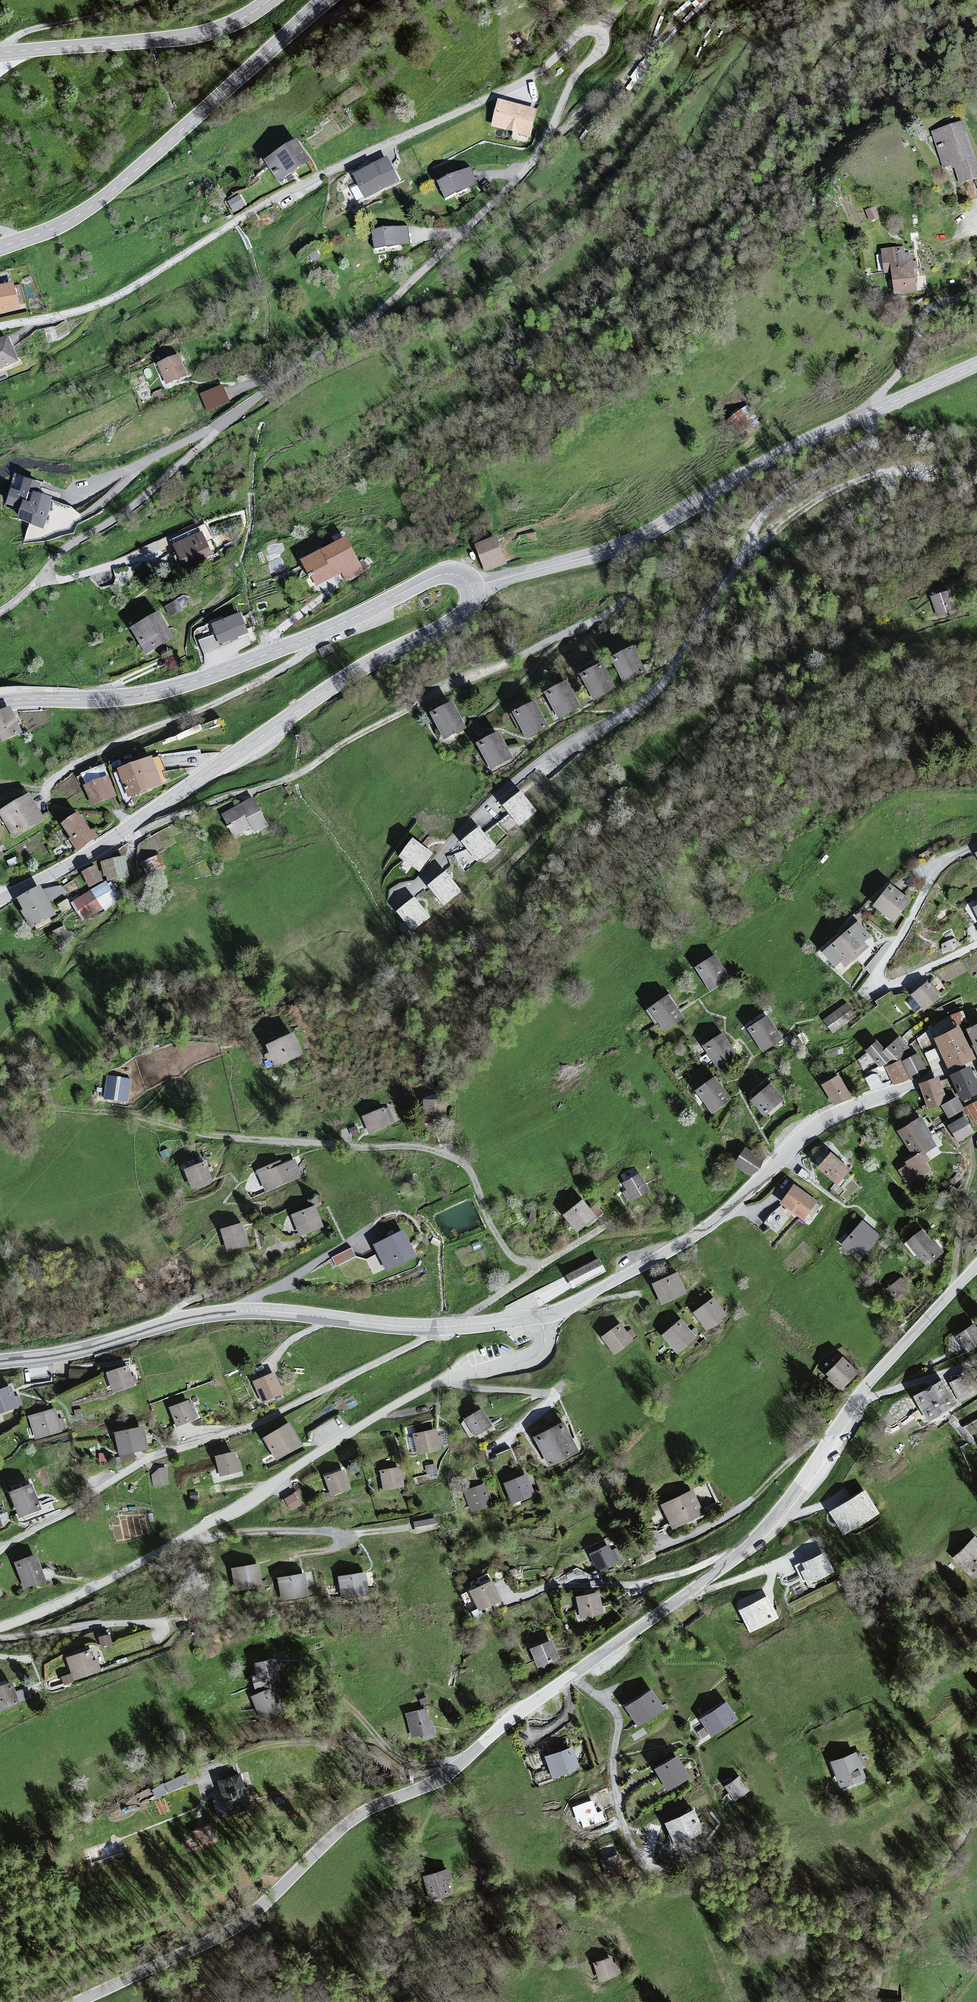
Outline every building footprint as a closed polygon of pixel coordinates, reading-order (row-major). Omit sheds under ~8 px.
[(692,3),(699,12),(708,4),(705,0),(696,0),(692,3)] [(643,63),(632,79),(640,84),(650,68),(643,63)] [(539,112),(499,102),(492,129),(532,138),(539,112)] [(932,135),(944,172),(955,168),(962,187),(976,181),(976,161),(965,124),(932,135)] [(299,144),(268,164),(280,184),(312,164),(299,144)] [(390,160),(354,177),(366,200),(401,183),(390,160)] [(471,170),(439,184),(446,200),(478,186),(471,170)] [(239,198),(228,205),(234,215),(245,208),(239,198)] [(875,208),(865,211),(869,223),(879,220),(875,208)] [(408,228),(372,233),(374,251),(411,246),(408,228)] [(907,248),(884,251),(888,275),(894,275),(897,298),(920,294),(915,260),(909,261),(907,248)] [(320,258),(317,252),(310,256),(313,261),(320,258)] [(0,288),(0,316),(20,311),(14,284),(0,288)] [(0,343),(0,371),(19,363),(8,339),(0,343)] [(179,358),(158,367),(167,388),(188,379),(179,358)] [(222,388),(201,398),(210,415),(231,405),(222,388)] [(748,409),(731,423),(745,440),(762,426),(748,409)] [(44,489),(28,484),(24,498),(15,495),(10,509),(27,514),(28,508),(34,510),(38,498),(41,499),(44,489)] [(41,499),(38,498),(34,510),(28,508),(27,514),(23,525),(46,532),(55,504),(41,499)] [(204,536),(174,549),(184,571),(214,558),(204,536)] [(346,538),(299,563),(314,591),(344,576),(348,584),(366,575),(346,538)] [(499,540),(477,547),(486,573),(507,566),(499,540)] [(952,593),(931,600),(938,620),(958,613),(952,593)] [(178,601),(166,608),(172,619),(184,612),(178,601)] [(159,615),(131,632),(147,658),(175,641),(159,615)] [(241,616),(212,628),(220,647),(249,635),(241,616)] [(332,645),(320,651),(322,657),(335,651),(332,645)] [(633,649),(611,661),(626,688),(648,676),(633,649)] [(603,665),(581,677),(595,703),(617,691),(603,665)] [(567,683),(546,694),(560,721),(582,709),(567,683)] [(536,703),(513,715),(528,742),(550,730),(536,703)] [(455,706),(433,718),(446,744),(469,732),(455,706)] [(0,714),(0,741),(3,746),(23,736),(10,710),(0,714)] [(499,734),(477,746),(492,772),(513,761),(499,734)] [(152,760),(117,773),(128,800),(162,788),(152,760)] [(109,779),(85,789),(93,809),(117,799),(109,779)] [(538,814),(522,796),(506,811),(521,828),(538,814)] [(0,814),(0,817),(15,842),(45,824),(29,797),(0,814)] [(254,800),(222,817),(234,840),(252,831),(255,836),(269,828),(254,800)] [(78,816),(62,828),(81,853),(97,841),(78,816)] [(497,851),(482,833),(465,847),(480,865),(497,851)] [(435,856),(417,842),(403,859),(422,873),(435,856)] [(161,856),(142,866),(150,879),(168,870),(161,856)] [(127,860),(102,865),(105,879),(108,878),(109,883),(131,878),(127,860)] [(97,869),(84,875),(92,890),(104,883),(97,869)] [(463,894),(448,876),(431,890),(446,908),(463,894)] [(108,883),(73,905),(82,920),(104,906),(107,910),(125,898),(118,888),(114,891),(108,883)] [(893,888),(876,909),(897,926),(914,904),(893,888)] [(44,892),(21,904),(34,931),(58,918),(44,892)] [(432,919),(417,902),(400,916),(416,934),(432,919)] [(860,924),(825,956),(839,971),(845,966),(849,971),(872,950),(866,944),(873,938),(860,924)] [(949,943),(943,945),(943,953),(954,953),(961,945),(956,939),(949,943)] [(716,957),(694,970),(708,994),(730,981),(716,957)] [(927,984),(912,998),(925,1013),(941,999),(927,984)] [(668,997),(647,1012),(663,1035),(685,1021),(668,997)] [(842,1008),(823,1023),(833,1036),(853,1021),(842,1008)] [(965,1014),(954,1019),(958,1028),(969,1024),(965,1014)] [(767,1017),(747,1031),(764,1056),(784,1042),(767,1017)] [(967,1029),(976,1051),(976,1025),(967,1029)] [(958,1028),(935,1039),(949,1068),(972,1057),(958,1028)] [(724,1034),(702,1049),(718,1072),(740,1057),(724,1034)] [(294,1035),(265,1048),(275,1070),(304,1057),(294,1035)] [(877,1043),(865,1053),(881,1071),(892,1063),(894,1065),(915,1055),(899,1039),(885,1050),(877,1043)] [(918,1054),(903,1061),(912,1079),(927,1072),(918,1054)] [(894,1065),(888,1068),(895,1084),(908,1078),(901,1062),(894,1065)] [(950,1078),(962,1103),(976,1096),(976,1086),(969,1069),(950,1078)] [(865,1076),(872,1088),(883,1082),(876,1070),(865,1076)] [(838,1076),(823,1085),(834,1104),(851,1098),(838,1076)] [(132,1081),(108,1078),(105,1100),(129,1103),(132,1081)] [(715,1079),(694,1093),(711,1117),(732,1103),(715,1079)] [(937,1079),(918,1086),(927,1111),(947,1104),(937,1079)] [(770,1086),(751,1103),(764,1119),(784,1101),(770,1086)] [(964,1111),(956,1099),(941,1108),(949,1121),(964,1111)] [(447,1102),(424,1102),(423,1125),(446,1126),(447,1102)] [(964,1112),(973,1128),(976,1126),(976,1104),(964,1112)] [(387,1108),(362,1118),(370,1136),(395,1125),(387,1108)] [(963,1118),(947,1129),(957,1145),(973,1134),(963,1118)] [(912,1161),(896,1170),(907,1188),(934,1172),(924,1156),(936,1148),(919,1120),(896,1134),(912,1161)] [(357,1128),(350,1130),(353,1137),(360,1134),(357,1128)] [(746,1149),(734,1167),(753,1180),(765,1162),(746,1149)] [(202,1151),(181,1160),(185,1169),(205,1159),(202,1151)] [(828,1154),(815,1170),(837,1187),(850,1171),(828,1154)] [(296,1160),(258,1177),(265,1194),(304,1178),(296,1160)] [(207,1163),(185,1171),(193,1193),(215,1184),(207,1163)] [(640,1176),(622,1185),(631,1203),(650,1193),(640,1176)] [(793,1186),(780,1205),(804,1222),(817,1203),(793,1186)] [(585,1203),(565,1218),(579,1237),(600,1222),(585,1203)] [(315,1208),(292,1217),(301,1239),(324,1230),(315,1208)] [(243,1225),(221,1231),(228,1254),(250,1247),(243,1225)] [(880,1238),(865,1227),(849,1247),(863,1258),(880,1238)] [(923,1230),(906,1243),(924,1267),(941,1253),(923,1230)] [(403,1233),(373,1247),(386,1274),(416,1259),(403,1233)] [(599,1259),(565,1277),(572,1291),(607,1273),(599,1259)] [(677,1273),(652,1286),(662,1307),(688,1295),(677,1273)] [(900,1279),(886,1290),(897,1304),(911,1293),(900,1279)] [(714,1299),(693,1314),(707,1332),(727,1317),(714,1299)] [(680,1320),(662,1336),(679,1356),(697,1340),(680,1320)] [(954,1338),(966,1353),(976,1345),(976,1327),(974,1323),(954,1338)] [(620,1324),(601,1338),(615,1357),(634,1343),(620,1324)] [(843,1360),(827,1376),(844,1392),(860,1376),(843,1360)] [(128,1368),(105,1376),(112,1397),(135,1389),(128,1368)] [(950,1381),(959,1399),(976,1391),(976,1384),(971,1371),(950,1381)] [(274,1373),(253,1382),(262,1404),(283,1395),(274,1373)] [(942,1379),(914,1396),(928,1420),(956,1403),(942,1379)] [(0,1391),(0,1418),(20,1410),(12,1387),(0,1391)] [(189,1402),(168,1410),(176,1429),(196,1421),(189,1402)] [(55,1411),(28,1419),(35,1442),(62,1434),(55,1411)] [(481,1411),(464,1421),(474,1439),(492,1429),(481,1411)] [(289,1424),(262,1440),(276,1463),(303,1447),(289,1424)] [(563,1424),(533,1440),(549,1469),(579,1453),(563,1424)] [(142,1428),(113,1435),(119,1458),(147,1451),(142,1428)] [(435,1429),(413,1435),(418,1457),(441,1451),(435,1429)] [(498,1462),(514,1457),(511,1447),(495,1452),(498,1462)] [(235,1453),(214,1459),(220,1479),(241,1473),(235,1453)] [(436,1466),(427,1467),(428,1474),(437,1472),(436,1466)] [(400,1468),(380,1472),(385,1494),(405,1489),(400,1468)] [(160,1470),(152,1477),(154,1488),(169,1486),(167,1470),(160,1470)] [(345,1470),(324,1478),(332,1499),(352,1491),(345,1470)] [(527,1475),(503,1484),(512,1507),(536,1498),(527,1475)] [(486,1484),(463,1493),(473,1516),(495,1506),(486,1484)] [(864,1484),(829,1507),(844,1531),(879,1508),(864,1484)] [(30,1487),(9,1495),(19,1521),(41,1512),(30,1487)] [(692,1491),(660,1507),(672,1531),(704,1516),(692,1491)] [(296,1494),(285,1500),(292,1513),(303,1508),(296,1494)] [(437,1520),(414,1524),(416,1533),(439,1528),(437,1520)] [(953,1559),(976,1581),(976,1580),(976,1538),(976,1537),(953,1559)] [(609,1546),(589,1556),(599,1576),(619,1566),(609,1546)] [(822,1550),(799,1561),(810,1582),(833,1571),(822,1550)] [(35,1557),(14,1566),(26,1591),(46,1582),(35,1557)] [(259,1565),(232,1570),(236,1594),(263,1589),(259,1565)] [(305,1573),(278,1579),(284,1604),(310,1598),(305,1573)] [(365,1573),(339,1578),(343,1602),(370,1597),(365,1573)] [(490,1583),(469,1593),(478,1613),(500,1603),(490,1583)] [(598,1593),(575,1598),(580,1620),(603,1614),(598,1593)] [(767,1599),(742,1610),(751,1628),(775,1617),(767,1599)] [(108,1636),(99,1639),(102,1649),(112,1646),(108,1636)] [(551,1640),(529,1650),(538,1670),(560,1660),(551,1640)] [(91,1651),(66,1659),(74,1681),(98,1673),(91,1651)] [(257,1675),(250,1677),(255,1693),(282,1685),(273,1657),(254,1663),(257,1675)] [(0,1690),(0,1714),(21,1707),(14,1685),(0,1690)] [(650,1686),(624,1704),(638,1725),(665,1707),(650,1686)] [(272,1689),(252,1698),(261,1720),(282,1712),(272,1689)] [(725,1700),(699,1717),(711,1736),(737,1719),(725,1700)] [(425,1706),(405,1712),(411,1736),(422,1733),(424,1739),(436,1736),(432,1721),(429,1721),(425,1706)] [(571,1744),(543,1754),(552,1777),(579,1767),(571,1744)] [(676,1752),(653,1766),(667,1790),(691,1775),(676,1752)] [(855,1752),(829,1763),(839,1788),(865,1778),(855,1752)] [(187,1772),(152,1789),(156,1797),(191,1780),(187,1772)] [(239,1773),(217,1779),(221,1795),(213,1797),(219,1816),(249,1806),(239,1773)] [(738,1777),(724,1789),(736,1804),(750,1793),(738,1777)] [(594,1804),(576,1810),(583,1828),(601,1822),(594,1804)] [(693,1811),(664,1824),(675,1848),(704,1834),(693,1811)] [(617,1850),(600,1858),(608,1876),(625,1869),(617,1850)] [(446,1869),(422,1877),(430,1902),(454,1894),(446,1869)] [(613,1957),(592,1964),(599,1983),(619,1976),(613,1957)]
